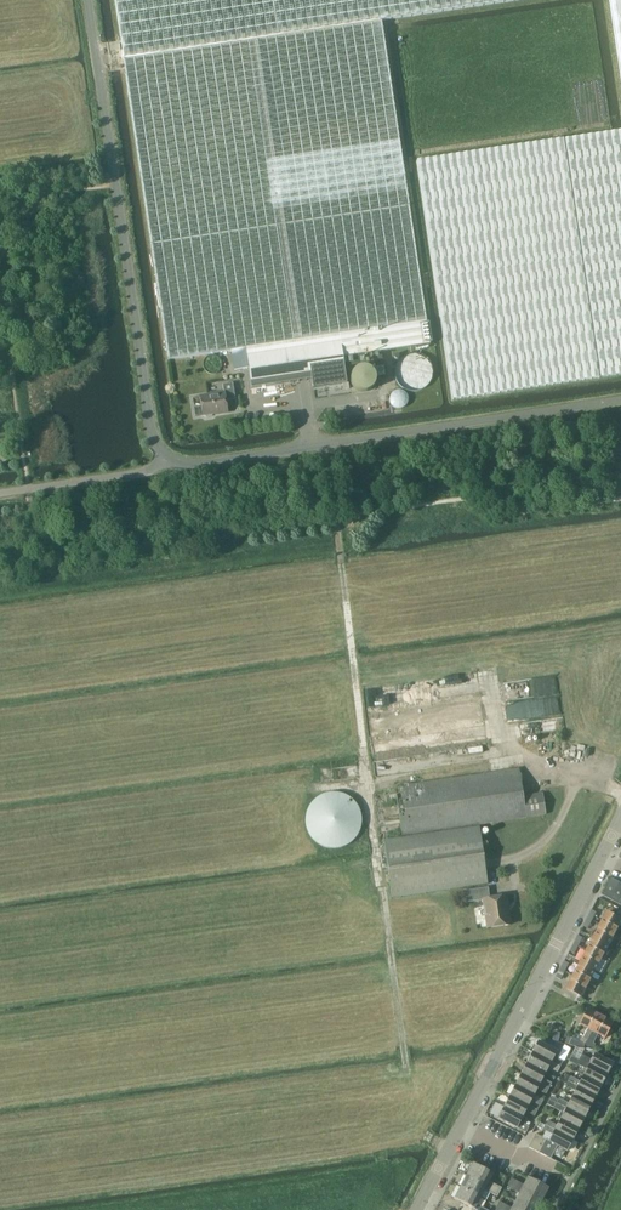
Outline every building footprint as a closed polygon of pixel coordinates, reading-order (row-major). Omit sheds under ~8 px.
[(123,52),(278,28),(279,37),(382,21),(382,20),(516,0),(115,0),(123,52)] [(620,80),(620,0),(609,0),(620,80)] [(278,28),(123,52),(124,60),(152,244),(169,360),(231,351),(237,350),(246,349),(427,322),(410,206),(382,21),(279,37),(278,28)] [(417,161),(453,399),(620,374),(620,130),(417,161)] [(246,349),(237,350),(238,359),(240,369),(249,368),(251,382),(252,388),(298,381),(297,375),(307,374),(308,380),(312,379),(314,388),(347,383),(345,368),(343,357),(352,356),(373,353),(378,352),(431,344),(427,322),(246,349)] [(373,353),(352,356),(353,365),(380,361),(378,352),(373,353)] [(433,383),(434,380),(435,374),(435,371),(434,367),(432,364),(431,362),(427,359),(424,357),(418,355),(414,355),(409,356),(406,358),(401,362),(399,366),(397,370),(397,373),(397,378),(398,381),(399,383),(401,386),(403,388),(405,390),(408,391),(411,392),(414,393),(418,393),(422,392),(425,391),(428,389),(430,386),(432,384),(433,383)] [(354,367),(355,388),(375,388),(375,366),(354,367)] [(200,396),(203,415),(228,411),(226,401),(236,399),(233,383),(223,384),(224,393),(200,396)] [(503,680),(504,698),(560,693),(558,675),(503,680)] [(518,769),(395,788),(403,838),(525,819),(525,818),(545,815),(542,794),(522,797),(518,769)] [(361,819),(361,818),(361,814),(359,808),(357,804),(353,798),(348,794),(344,792),(339,790),(333,789),(326,790),(322,791),(317,793),(312,797),(308,802),(305,806),(303,812),(303,818),(303,823),(305,829),(307,834),(310,838),(315,842),(319,845),(324,847),(331,848),(337,847),(342,846),(348,843),(352,839),(355,836),(358,831),(360,824),(361,819)] [(479,827),(384,842),(392,898),(451,890),(487,884),(479,827)] [(602,895),(611,899),(620,882),(611,878),(602,895)] [(620,882),(611,899),(619,903),(620,900),(620,883),(620,882)] [(487,928),(510,925),(506,896),(489,899),(488,888),(463,892),(464,903),(483,900),(487,928)] [(593,920),(597,912),(592,909),(588,917),(593,920)] [(602,924),(617,932),(620,924),(620,918),(608,912),(602,924)] [(588,928),(593,920),(588,917),(583,926),(588,928)] [(617,932),(602,924),(595,937),(610,945),(617,932)] [(579,946),(583,937),(578,935),(574,943),(579,946)] [(595,937),(588,950),(603,958),(610,945),(595,937)] [(575,954),(579,946),(574,943),(570,951),(575,954)] [(603,958),(588,950),(581,963),(596,971),(603,958)] [(565,971),(570,963),(565,960),(561,969),(565,971)] [(581,963),(574,976),(589,984),(596,971),(581,963)] [(561,979),(565,971),(561,969),(556,977),(561,979)] [(582,997),(589,984),(574,976),(567,989),(582,997)] [(579,1035),(577,1040),(585,1044),(600,1015),(587,1009),(579,1024),(588,1028),(583,1037),(579,1035)] [(613,1022),(600,1015),(585,1044),(593,1048),(596,1044),(593,1043),(598,1034),(605,1038),(613,1022)] [(572,1038),(568,1044),(583,1048),(584,1045),(572,1038)] [(539,1041),(533,1052),(560,1067),(563,1061),(555,1057),(558,1051),(539,1041)] [(565,1044),(558,1059),(563,1061),(571,1048),(572,1047),(572,1046),(565,1044)] [(572,1056),(579,1059),(581,1055),(575,1051),(572,1056)] [(560,1067),(533,1052),(527,1063),(546,1073),(549,1068),(557,1072),(560,1067)] [(581,1055),(579,1059),(608,1074),(613,1063),(594,1053),(591,1060),(581,1055)] [(571,1058),(569,1061),(576,1065),(577,1064),(579,1060),(572,1056),(571,1058)] [(579,1059),(577,1064),(586,1069),(583,1075),(602,1085),(608,1074),(579,1059)] [(527,1063),(521,1074),(549,1088),(552,1083),(543,1078),(546,1073),(527,1063)] [(521,1074),(515,1085),(535,1095),(538,1089),(546,1094),(549,1088),(521,1074)] [(570,1077),(568,1081),(596,1096),(602,1085),(583,1075),(579,1081),(570,1077)] [(568,1081),(565,1086),(574,1091),(571,1097),(591,1107),(596,1096),(568,1081)] [(535,1095),(515,1085),(509,1096),(537,1110),(540,1105),(532,1101),(535,1095)] [(509,1096),(504,1106),(523,1117),(526,1112),(534,1116),(537,1110),(509,1096)] [(559,1099),(556,1103),(585,1118),(591,1107),(571,1097),(568,1103),(559,1099)] [(556,1103),(549,1099),(548,1103),(547,1104),(553,1108),(556,1103)] [(556,1103),(554,1108),(560,1112),(557,1117),(560,1119),(579,1129),(585,1118),(556,1103)] [(527,1119),(523,1117),(504,1106),(498,1118),(525,1133),(529,1127),(524,1124),(527,1119)] [(547,1120),(545,1125),(573,1140),(579,1129),(560,1119),(556,1125),(547,1120)] [(545,1125),(542,1130),(546,1132),(543,1138),(546,1139),(552,1142),(552,1143),(556,1145),(568,1151),(573,1140),(545,1125)] [(535,1134),(528,1147),(534,1150),(541,1137),(535,1134)] [(541,1137),(534,1150),(539,1153),(546,1139),(543,1138),(541,1137)] [(546,1139),(539,1153),(545,1156),(550,1158),(553,1153),(556,1145),(552,1143),(552,1142),(546,1139)] [(493,1174),(473,1163),(467,1175),(499,1192),(501,1188),(489,1181),(493,1174)] [(467,1175),(461,1186),(481,1197),(485,1190),(497,1196),(499,1192),(467,1175)] [(524,1184),(512,1178),(510,1182),(542,1199),(548,1187),(528,1177),(524,1184)] [(542,1199),(510,1182),(508,1186),(520,1193),(516,1200),(535,1209),(536,1209),(542,1199)] [(480,1198),(481,1197),(461,1186),(455,1199),(477,1209),(488,1209),(483,1207),(486,1201),(480,1198)] [(497,1205),(506,1209),(535,1209),(516,1200),(512,1208),(500,1201),(497,1205)]
